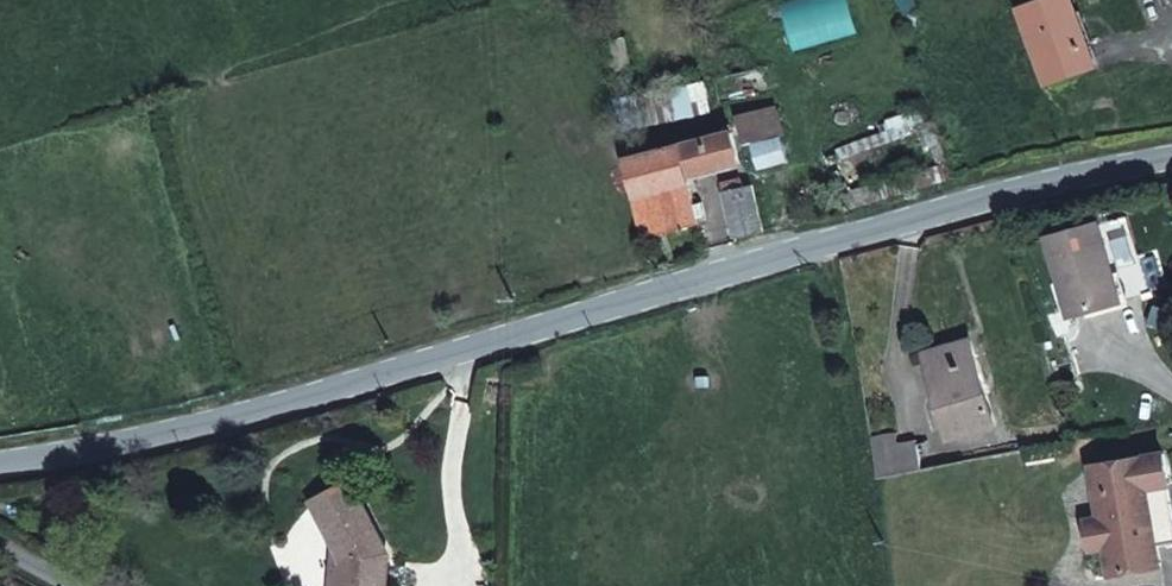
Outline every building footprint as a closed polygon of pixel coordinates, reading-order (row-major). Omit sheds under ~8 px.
[(793,51),(857,35),(848,0),(780,0),(793,51)] [(1072,0),(1042,0),(1019,8),(1049,84),(1090,69),(1081,45),(1088,41),(1072,0)] [(704,79),(614,98),(621,131),(712,113),(704,79)] [(739,117),(747,149),(778,142),(786,140),(778,106),(739,117)] [(623,158),(624,160),(631,197),(686,185),(685,177),(688,176),(686,164),(706,159),(709,172),(728,168),(738,165),(731,137),(727,126),(719,128),(719,132),(623,158)] [(782,164),(778,142),(747,149),(753,170),(782,164)] [(709,173),(709,172),(706,159),(686,164),(688,176),(689,179),(709,173)] [(686,185),(631,197),(641,238),(669,231),(697,224),(689,179),(688,176),(685,177),(686,185)] [(742,178),(720,183),(734,239),(762,233),(752,185),(744,186),(742,178)] [(1099,224),(1051,239),(1072,315),(1120,301),(1099,224)] [(948,348),(927,355),(953,436),(995,424),(970,342),(948,348)] [(895,434),(870,437),(872,448),(897,443),(895,434)] [(916,440),(897,443),(872,448),(877,478),(922,470),(916,440)] [(1092,466),(1101,519),(1106,547),(1111,575),(1160,566),(1156,547),(1147,487),(1168,485),(1170,484),(1165,454),(1092,466)] [(362,503),(351,483),(314,502),(324,521),(335,540),(346,560),(344,585),(385,585),(388,553),(381,553),(356,505),(362,503)] [(1168,485),(1147,487),(1156,547),(1171,545),(1171,506),(1168,485)] [(388,553),(362,503),(356,505),(381,553),(388,553)] [(1090,549),(1106,547),(1101,519),(1085,520),(1090,549)] [(346,560),(335,540),(332,585),(344,585),(346,560)]
